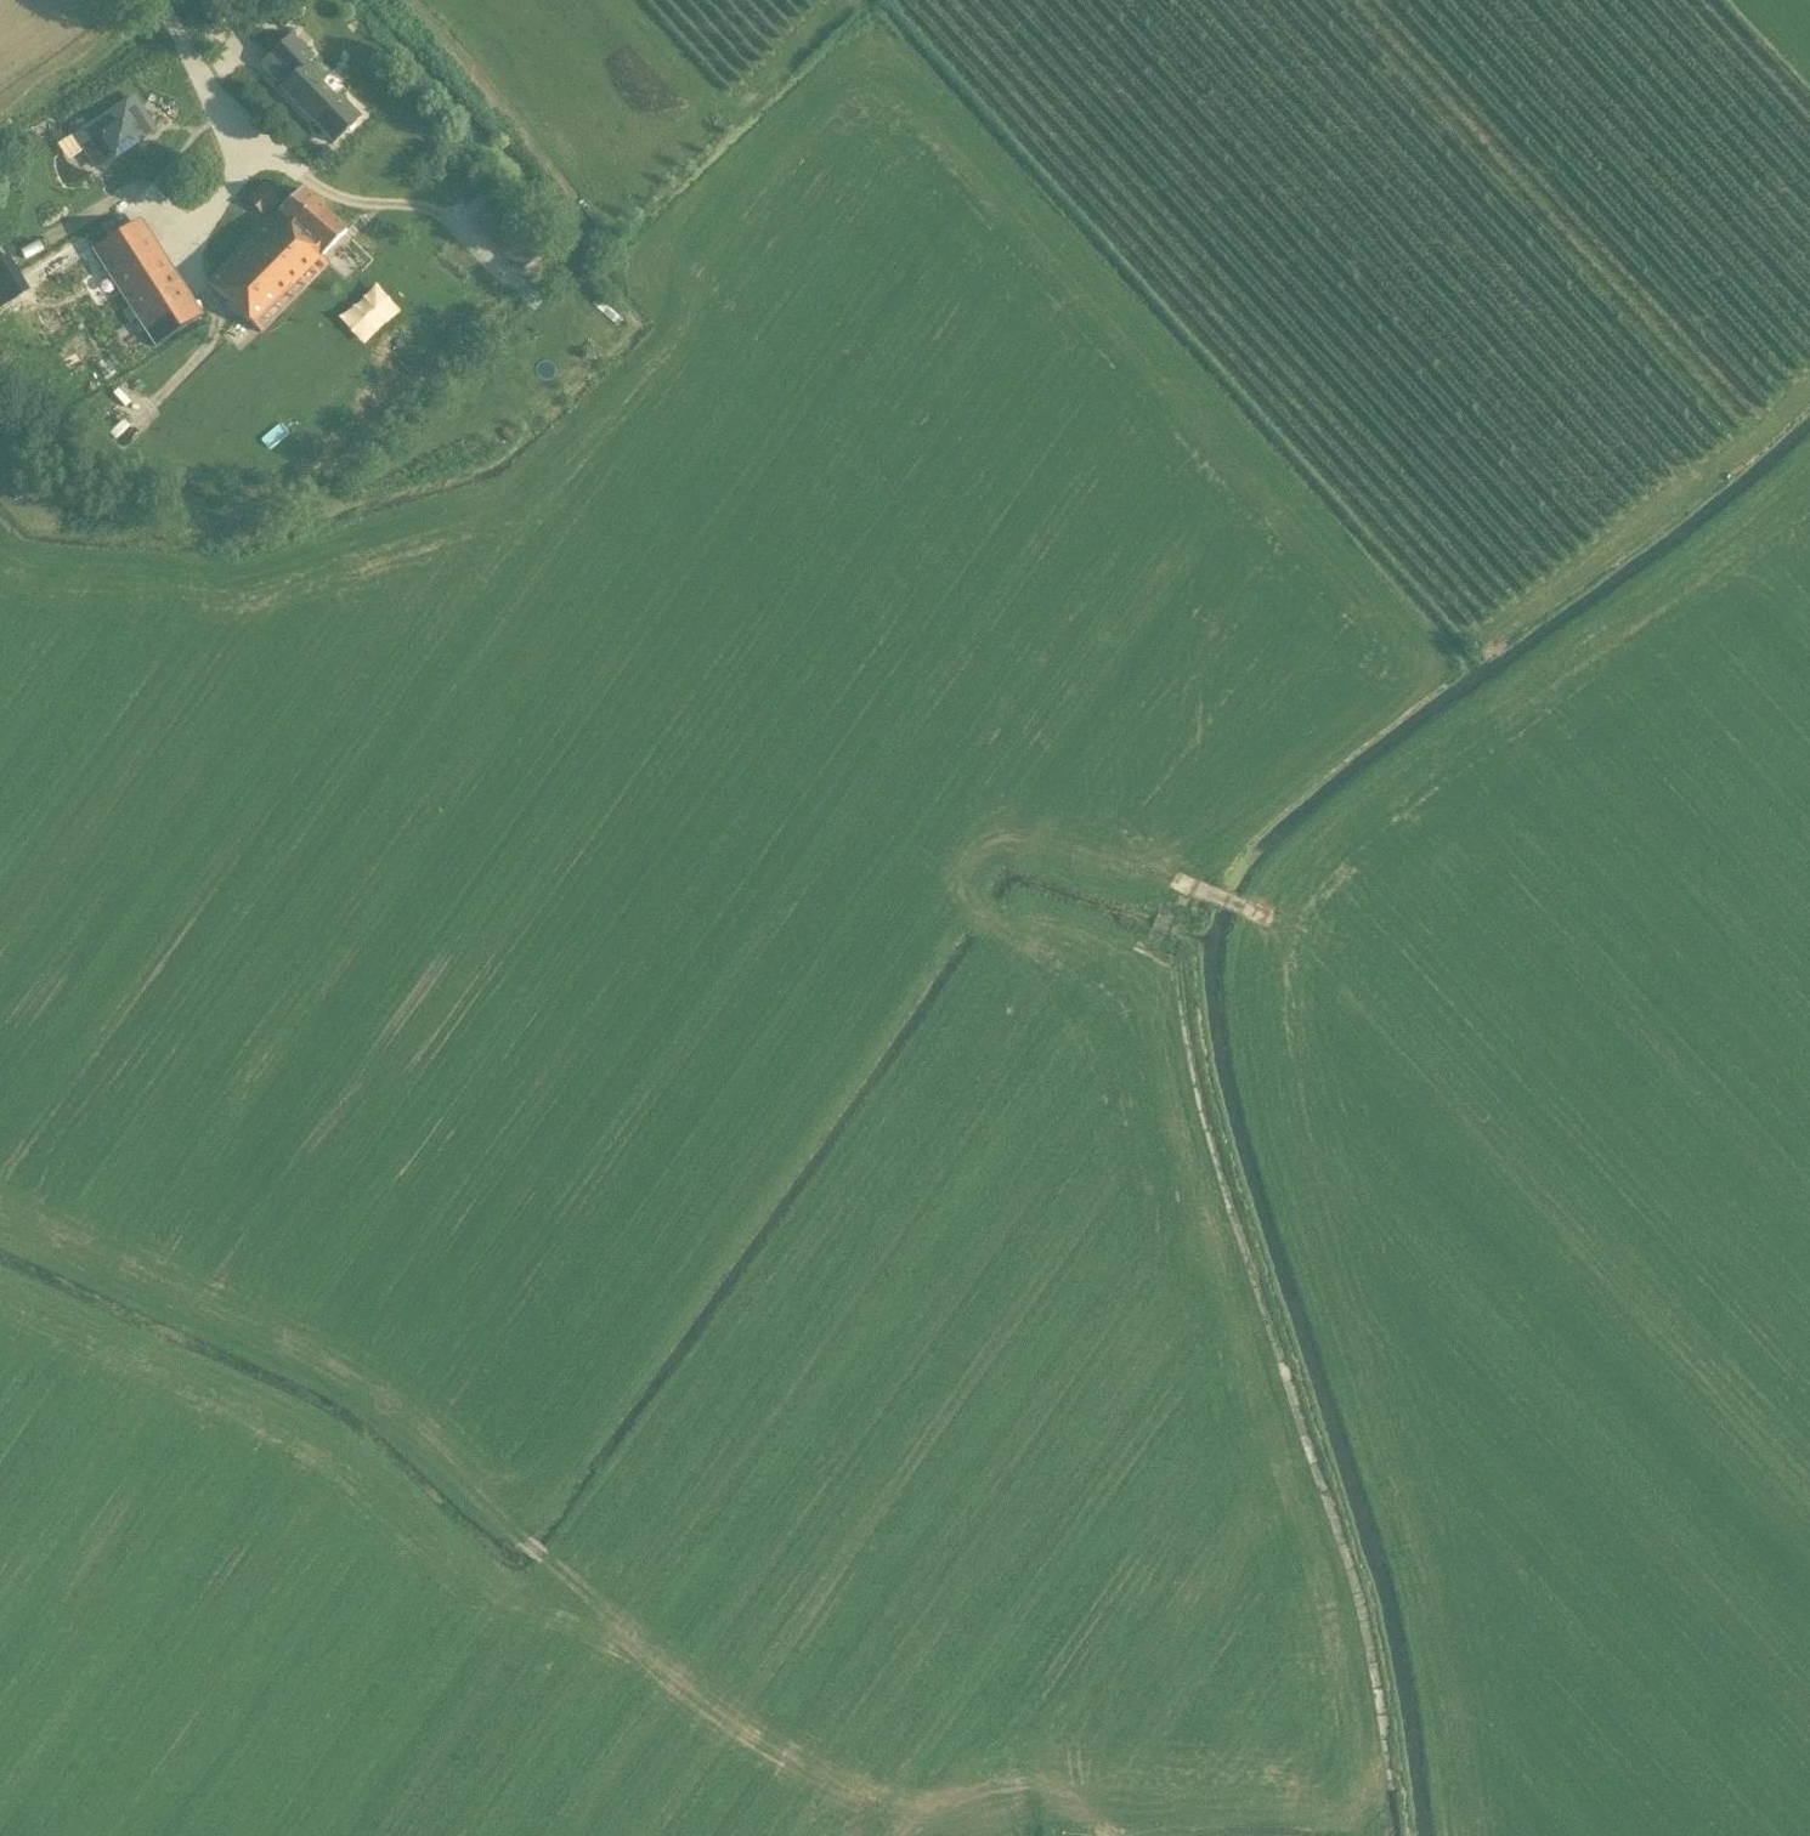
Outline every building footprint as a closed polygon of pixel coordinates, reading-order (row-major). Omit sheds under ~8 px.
[(291,34),(269,56),(291,77),(279,89),(333,144),(361,117),(340,96),(336,99),(320,83),(324,79),(309,64),(315,59),(291,34)] [(108,76),(72,103),(113,157),(151,129),(108,76)] [(31,185),(64,230),(130,181),(97,137),(31,185)] [(247,202),(262,216),(279,199),(264,184),(247,202)] [(297,189),(206,275),(248,318),(336,232),(297,189)] [(543,249),(497,203),(476,224),(523,269),(543,249)] [(118,306),(169,273),(139,227),(88,260),(118,306)] [(147,349),(197,317),(169,273),(119,305),(147,349)]
